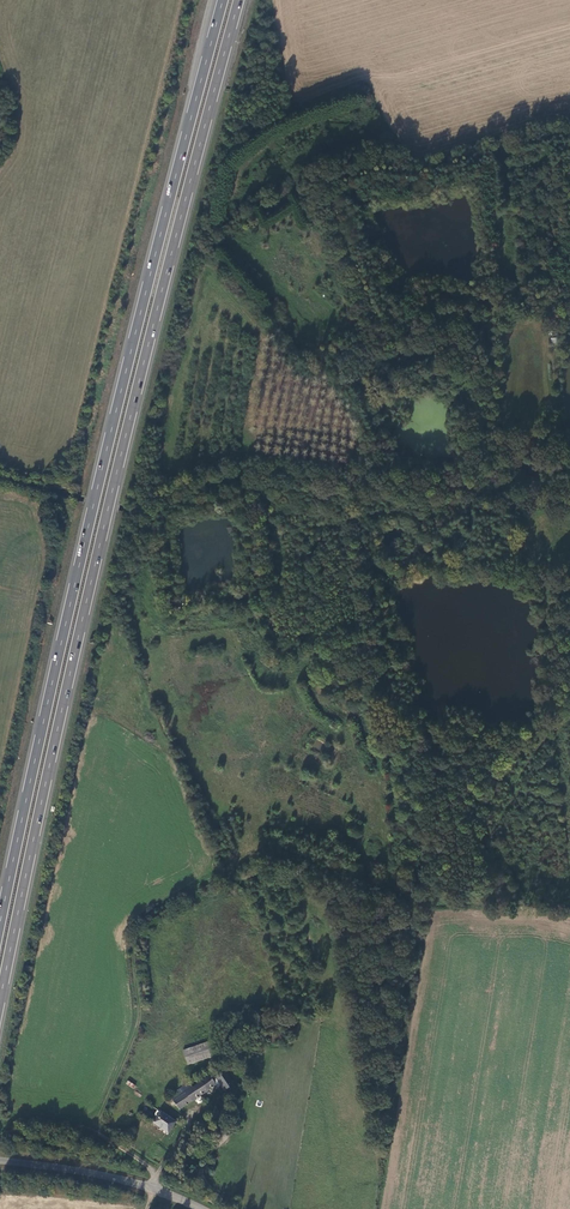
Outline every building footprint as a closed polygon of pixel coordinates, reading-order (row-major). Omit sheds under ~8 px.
[(212,1041),(184,1051),(189,1065),(217,1055),(212,1041)] [(226,1073),(219,1077),(221,1081),(226,1090),(230,1088),(230,1085),(233,1083),(226,1073)] [(200,1096),(216,1085),(210,1075),(194,1087),(200,1096)] [(224,1090),(226,1090),(221,1081),(217,1085),(217,1086),(219,1086),(220,1085),(224,1090)] [(183,1094),(193,1087),(189,1083),(180,1089),(183,1094)] [(176,1112),(200,1096),(194,1087),(193,1087),(183,1094),(180,1089),(170,1095),(174,1101),(171,1103),(176,1112)] [(176,1122),(161,1112),(154,1123),(168,1133),(176,1122)]
